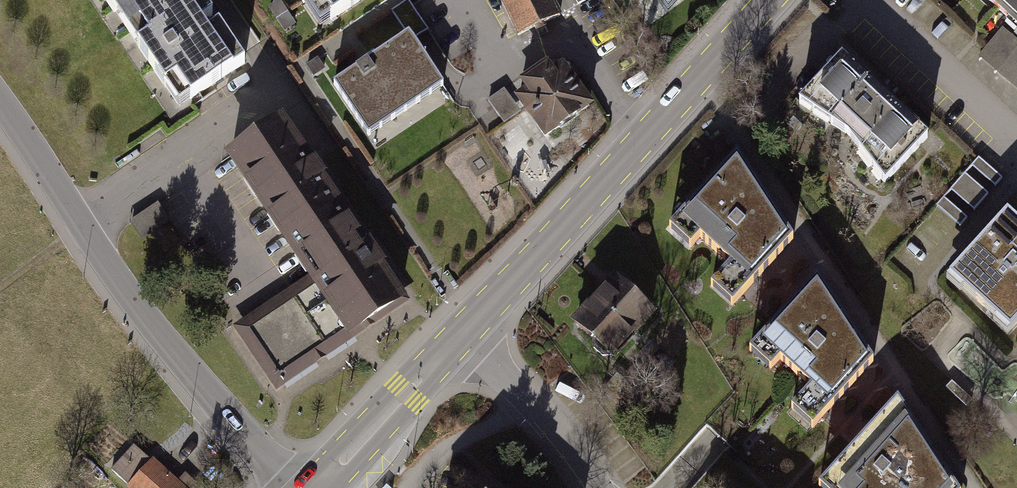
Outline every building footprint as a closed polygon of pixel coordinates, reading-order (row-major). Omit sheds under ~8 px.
[(124,14),(146,0),(115,0),(124,14)] [(181,105),(245,63),(201,0),(146,0),(124,14),(181,105)] [(320,32),(369,0),(298,0),(320,32)] [(522,37),(561,17),(552,0),(504,0),(522,37)] [(667,16),(692,0),(656,0),(667,16)] [(1016,34),(1016,0),(979,0),(1016,34)] [(409,36),(335,85),(371,139),(445,90),(409,36)] [(842,60),(796,106),(834,128),(862,154),(886,184),(928,138),(842,60)] [(563,67),(512,102),(547,153),(598,118),(563,67)] [(271,232),(332,192),(288,124),(226,164),(271,232)] [(792,239),(735,153),(668,229),(689,247),(698,237),(729,265),(710,287),(732,306),(792,239)] [(1002,177),(979,157),(971,165),(995,185),(1002,177)] [(974,209),(989,193),(965,172),(950,189),(974,209)] [(305,284),(367,244),(332,192),(271,232),(305,284)] [(937,205),(960,225),(967,217),(944,197),(937,205)] [(947,278),(1006,332),(1016,320),(1016,222),(1007,213),(980,242),(947,278)] [(235,330),(278,396),(410,310),(367,244),(305,284),(235,330)] [(873,361),(818,276),(749,350),(770,370),(780,359),(811,387),(792,409),(813,428),(873,361)] [(660,327),(616,285),(573,331),(617,372),(660,327)] [(898,395),(818,486),(820,487),(954,487),(898,395)] [(127,487),(188,487),(153,458),(152,459),(145,454),(133,443),(111,469),(127,484),(125,486),(127,487)]
